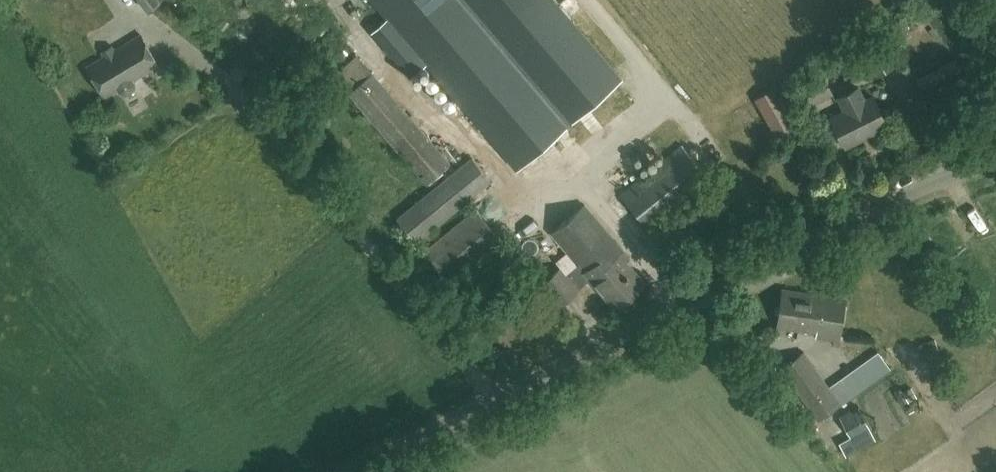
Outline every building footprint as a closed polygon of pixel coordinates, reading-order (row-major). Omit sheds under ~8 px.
[(150,11),(162,2),(161,0),(141,0),(150,11)] [(378,8),(400,34),(385,47),(423,91),(439,78),(518,168),(532,155),(564,128),(583,111),(622,77),(554,0),(371,0),(378,8)] [(159,65),(140,34),(87,66),(105,97),(118,89),(120,92),(123,94),(126,94),(133,90),(134,87),(135,83),(133,80),(159,65)] [(862,52),(878,76),(893,66),(878,42),(862,52)] [(805,107),(833,92),(822,71),(794,86),(805,107)] [(864,134),(887,122),(873,95),(864,99),(857,86),(838,95),(845,109),(830,116),(845,145),(865,135),(864,134)] [(772,144),(797,130),(774,90),(757,100),(773,129),(766,133),(772,144)] [(410,115),(387,135),(427,181),(450,161),(410,115)] [(640,239),(713,179),(682,142),(609,202),(640,239)] [(397,216),(417,240),(492,180),(471,155),(397,216)] [(541,283),(560,305),(578,289),(577,288),(590,278),(615,308),(645,283),(626,260),(630,257),(585,203),(551,232),(578,264),(565,274),(560,267),(541,283)] [(475,207),(423,248),(451,282),(502,240),(475,207)] [(777,326),(805,331),(816,332),(815,337),(839,340),(845,298),(782,289),(777,326)] [(923,356),(938,349),(933,338),(918,344),(923,356)] [(818,418),(841,402),(803,350),(780,367),(818,418)] [(879,351),(830,386),(842,403),(890,367),(879,351)] [(871,428),(869,426),(858,404),(839,414),(852,438),(871,428)]
